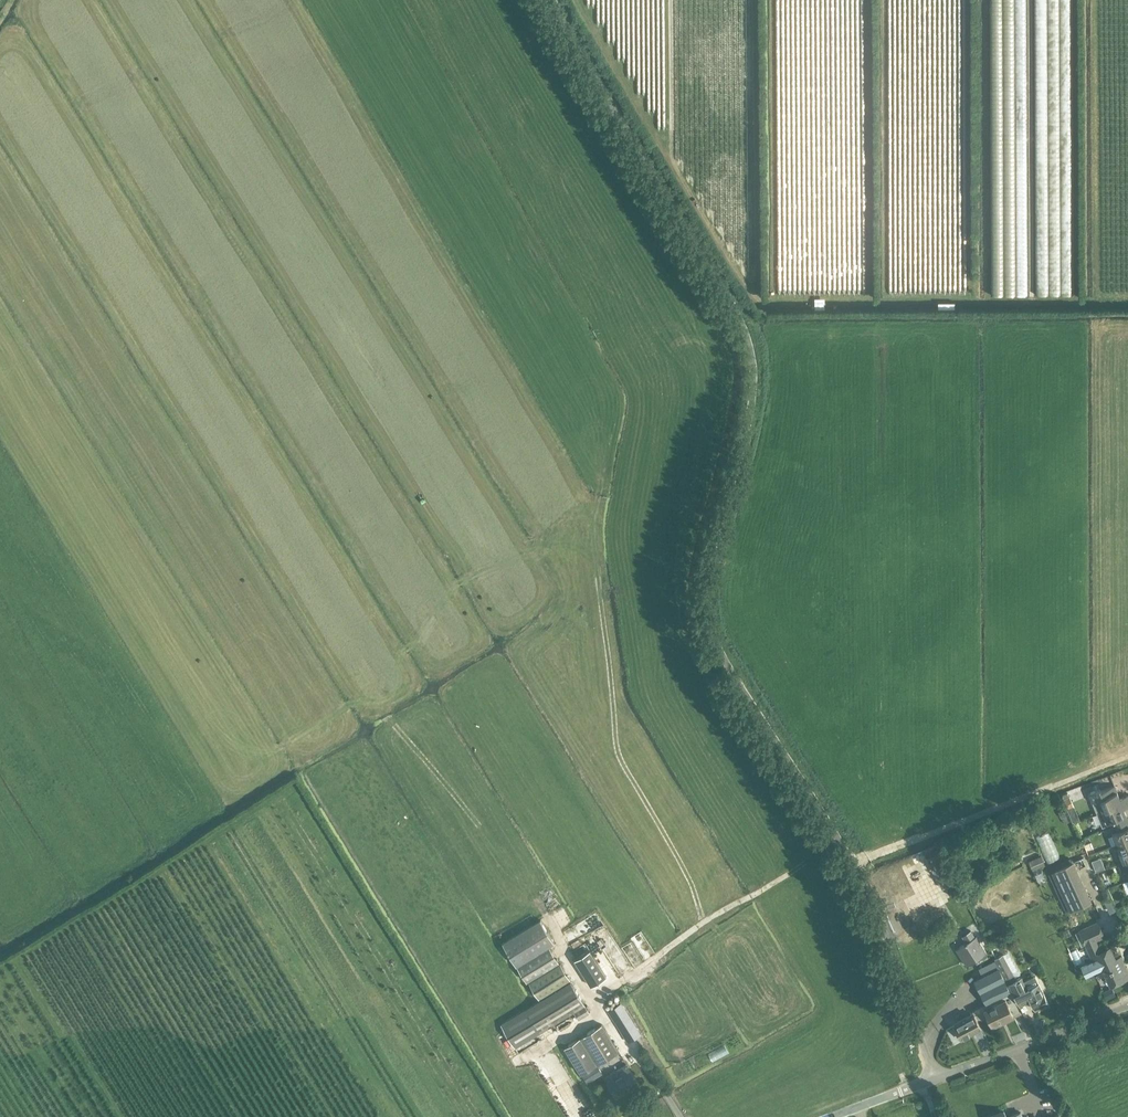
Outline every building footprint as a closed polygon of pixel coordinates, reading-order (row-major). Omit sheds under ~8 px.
[(995,294),(1034,293),(1034,294),(1075,293),(1071,133),(1058,137),(1055,127),(1066,124),(1065,127),(1072,131),(1071,67),(1068,60),(1064,68),(1064,46),(1031,30),(1030,0),(991,0),(993,70),(1001,54),(1004,63),(1009,62),(1009,78),(1015,67),(1016,124),(1011,124),(1009,119),(999,140),(990,108),(995,294)] [(1127,801),(1127,796),(1120,799),(1115,786),(1101,791),(1100,789),(1089,794),(1097,813),(1127,801)] [(1071,794),(1064,797),(1074,820),(1081,817),(1071,794)] [(1097,813),(1103,828),(1112,824),(1113,827),(1127,821),(1127,819),(1124,808),(1127,806),(1127,801),(1097,813)] [(1113,827),(1115,832),(1112,833),(1117,845),(1127,840),(1127,821),(1113,827)] [(1049,861),(1060,856),(1049,831),(1037,836),(1049,861)] [(1117,845),(1121,856),(1118,857),(1120,863),(1127,861),(1127,860),(1127,840),(1117,845)] [(1041,855),(1029,860),(1033,870),(1045,864),(1041,855)] [(1127,861),(1120,863),(1123,870),(1124,874),(1126,881),(1127,880),(1127,860),(1127,861)] [(1052,870),(1061,891),(1082,882),(1072,861),(1052,870)] [(1061,891),(1070,910),(1090,901),(1082,882),(1061,891)] [(517,965),(555,942),(541,920),(503,942),(517,965)] [(1079,930),(1085,944),(1103,936),(1097,922),(1079,930)] [(967,965),(987,953),(976,937),(971,930),(963,936),(967,943),(957,949),(967,965)] [(527,982),(560,962),(550,947),(518,966),(527,982)] [(1093,960),(1090,961),(1084,964),(1088,975),(1098,970),(1100,975),(1105,973),(1112,970),(1108,962),(1115,959),(1110,947),(1091,955),(1093,960)] [(590,950),(575,959),(591,986),(606,976),(590,950)] [(1003,953),(994,958),(1008,983),(1009,983),(1016,979),(1003,953)] [(1115,959),(1108,962),(1112,970),(1105,973),(1111,985),(1127,978),(1127,973),(1121,956),(1115,959)] [(973,970),(977,979),(975,980),(987,1004),(1011,992),(999,968),(995,960),(973,970)] [(539,999),(571,980),(561,964),(530,983),(539,999)] [(1016,979),(1009,983),(1015,995),(1020,1005),(1031,999),(1036,1009),(1049,1003),(1039,983),(1035,976),(1024,981),(1022,977),(1016,979)] [(579,1020),(590,1013),(572,982),(525,1010),(539,1033),(574,1012),(579,1020)] [(993,1028),(1012,1019),(1014,1018),(1006,1002),(985,1012),(993,1028)] [(640,1034),(621,1004),(609,1011),(628,1041),(640,1034)] [(962,1039),(981,1028),(974,1016),(955,1026),(962,1039)] [(581,1037),(598,1064),(618,1051),(602,1024),(581,1037)] [(597,1064),(580,1038),(565,1047),(582,1074),(597,1064)] [(727,1045),(710,1052),(713,1060),(730,1053),(727,1045)] [(588,1081),(596,1076),(591,1068),(583,1073),(588,1081)] [(618,1097),(639,1084),(630,1069),(608,1082),(618,1097)]
